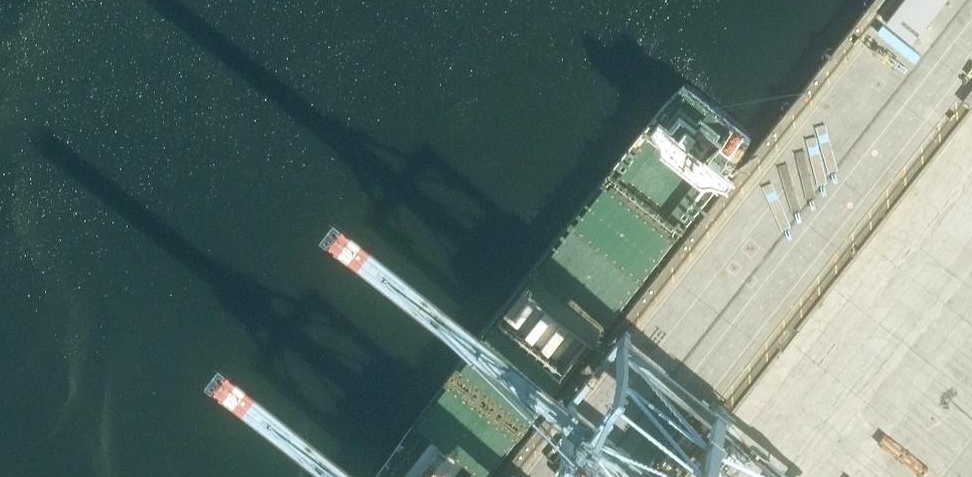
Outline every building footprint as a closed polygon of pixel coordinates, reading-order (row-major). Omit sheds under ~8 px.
[(933,23),(948,0),(907,0),(903,5),(933,23)] [(891,41),(872,25),(842,64),(861,79),(891,41)]
